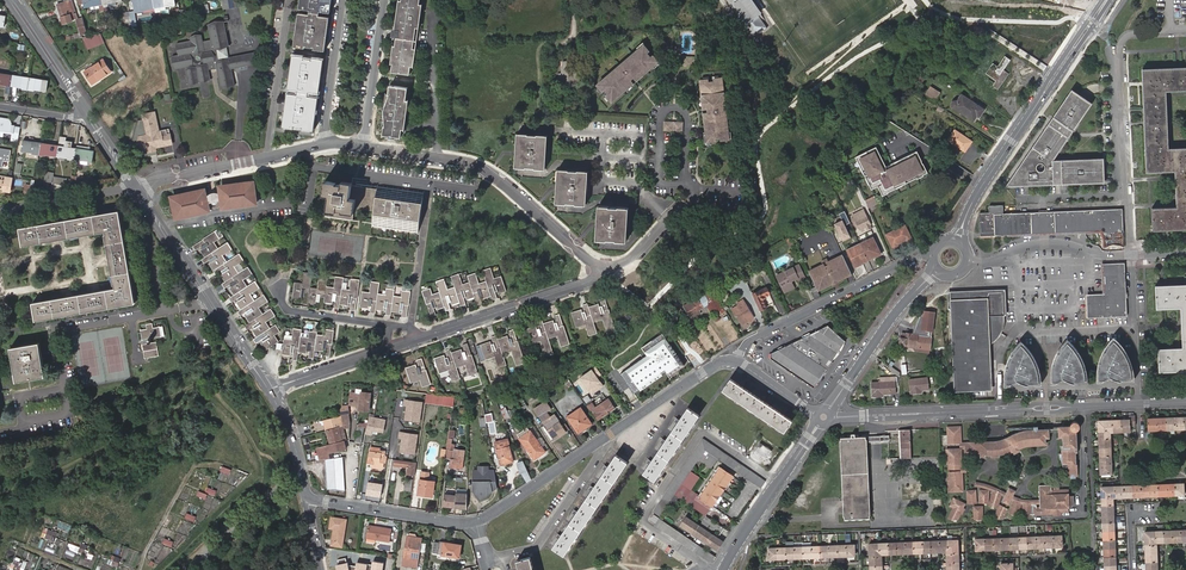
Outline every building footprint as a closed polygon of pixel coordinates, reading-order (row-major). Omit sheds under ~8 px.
[(69,1),(65,2),(57,5),(64,23),(72,21),(70,15),(76,13),(72,0),(69,1)] [(154,0),(134,0),(136,12),(155,9),(154,0)] [(155,9),(174,5),(173,0),(154,0),(155,9)] [(300,9),(308,9),(308,14),(299,13),(295,46),(304,47),(304,45),(306,45),(306,47),(311,47),(312,46),(314,46),(313,49),(322,50),(325,16),(317,15),(318,11),(326,11),(327,0),(301,0),(300,9)] [(419,0),(398,0),(395,25),(398,26),(398,28),(395,44),(393,44),(391,62),(394,62),(392,70),(410,73),(411,65),(414,65),(416,47),(413,47),(416,26),(419,27),(421,3),(419,2),(419,0)] [(750,34),(764,24),(747,0),(726,0),(750,34)] [(87,32),(83,17),(77,19),(81,34),(87,32)] [(228,84),(233,83),(231,69),(255,64),(256,58),(253,53),(218,60),(216,48),(228,46),(223,22),(209,25),(212,40),(203,42),(202,36),(191,38),(191,40),(178,43),(180,55),(174,56),(176,68),(188,66),(188,69),(186,69),(189,83),(210,79),(208,70),(217,68),(218,74),(221,73),(221,75),(219,76),(221,86),(228,85),(228,84)] [(101,31),(84,37),(88,48),(105,43),(101,31)] [(613,73),(612,72),(598,85),(599,87),(603,91),(604,90),(608,94),(606,96),(610,99),(612,101),(627,89),(626,88),(633,82),(631,80),(634,77),(636,79),(642,74),(643,75),(653,66),(656,63),(655,60),(656,59),(653,56),(651,57),(647,53),(649,51),(644,45),(638,49),(628,58),(629,60),(624,65),(623,63),(619,67),(620,68),(613,73)] [(294,56),(290,89),(299,90),(299,95),(290,94),(286,127),(294,128),(295,126),(296,126),(296,127),(302,128),(302,127),(304,127),(304,129),(313,130),(316,97),(308,96),(309,91),(317,92),(321,59),(312,58),(312,60),(310,60),(310,59),(304,58),(304,59),(303,59),(303,57),(294,56)] [(993,64),(988,72),(1003,83),(1008,75),(1009,74),(1004,71),(1011,61),(1005,57),(998,67),(993,64)] [(101,62),(82,74),(90,86),(110,73),(106,66),(104,67),(101,62)] [(574,83),(573,77),(572,66),(563,67),(564,83),(574,83)] [(1146,173),(1174,172),(1176,207),(1151,208),(1152,232),(1185,230),(1185,148),(1168,148),(1165,92),(1185,91),(1185,68),(1177,68),(1141,69),(1146,173)] [(1003,83),(988,72),(986,74),(997,81),(993,87),(998,90),(1002,85),(1003,83)] [(11,85),(13,75),(0,73),(0,84),(11,85)] [(13,75),(11,85),(29,88),(30,78),(13,75)] [(48,81),(30,78),(29,88),(47,91),(48,81)] [(705,101),(706,108),(708,108),(709,113),(706,113),(707,121),(706,122),(707,134),(708,141),(716,141),(716,138),(721,137),(722,140),(730,139),(729,132),(727,119),(726,119),(725,111),(726,111),(726,106),(725,106),(724,98),(725,98),(723,78),(720,78),(714,79),(715,81),(709,82),(709,80),(704,80),(700,81),(703,101),(705,101)] [(938,89),(928,83),(923,91),(933,97),(938,89)] [(390,96),(386,96),(385,107),(386,107),(386,110),(385,109),(383,120),(386,120),(386,125),(384,133),(391,134),(397,135),(403,135),(403,131),(404,128),(406,128),(410,98),(407,98),(409,86),(391,84),(390,92),(390,96)] [(1089,105),(1070,92),(1048,125),(1006,186),(1007,186),(1101,182),(1101,160),(1050,162),(1069,133),(1089,105)] [(984,110),(960,93),(956,100),(955,99),(952,99),(951,100),(950,102),(950,103),(950,104),(951,105),(976,122),(984,110)] [(154,113),(143,115),(144,120),(138,121),(137,126),(142,127),(137,144),(141,149),(142,149),(143,156),(150,155),(149,152),(156,151),(155,148),(164,146),(162,136),(171,135),(170,129),(158,131),(154,113)] [(0,118),(0,119),(0,132),(5,132),(5,131),(9,131),(11,124),(9,119),(0,118)] [(20,125),(11,124),(9,131),(12,135),(13,129),(19,130),(20,125)] [(142,127),(137,126),(132,145),(137,144),(142,127)] [(955,130),(949,140),(965,151),(972,141),(955,130)] [(518,134),(516,168),(524,168),(534,168),(534,169),(542,170),(545,136),(536,135),(536,136),(527,135),(518,134)] [(171,135),(162,136),(164,146),(173,144),(171,135)] [(22,150),(40,152),(41,142),(23,139),(22,150)] [(40,152),(57,155),(59,145),(41,142),(40,152)] [(57,155),(75,158),(77,148),(59,145),(57,155)] [(91,147),(77,145),(77,148),(75,158),(93,161),(94,151),(90,150),(91,147)] [(876,146),(855,157),(857,162),(871,189),(878,186),(882,195),(888,193),(888,192),(917,177),(917,178),(923,175),(922,174),(927,172),(923,163),(922,163),(921,161),(921,160),(916,150),(896,161),(890,164),(885,166),(876,146)] [(2,167),(3,159),(9,160),(11,150),(0,148),(0,167),(2,167)] [(559,170),(556,205),(565,205),(574,205),(574,206),(582,207),(585,172),(577,172),(576,173),(567,172),(567,171),(559,170)] [(44,181),(53,182),(54,172),(46,171),(44,181)] [(0,175),(0,190),(10,192),(12,177),(0,175)] [(70,188),(85,185),(84,181),(75,183),(76,176),(72,175),(72,179),(70,188)] [(67,178),(54,176),(53,182),(52,184),(65,185),(67,178)] [(326,181),(324,196),(328,196),(326,216),(351,220),(352,208),(373,211),(371,229),(417,235),(423,191),(356,182),(356,181),(366,183),(367,179),(352,178),(352,183),(341,182),(341,184),(336,184),(336,183),(326,181)] [(211,194),(210,194),(209,195),(206,196),(204,190),(197,191),(197,192),(180,196),(180,194),(173,197),(175,208),(173,209),(175,218),(182,216),(182,217),(183,217),(189,217),(190,216),(190,214),(196,213),(197,215),(199,214),(200,214),(204,212),(204,211),(210,210),(208,203),(212,202),(213,203),(214,204),(215,204),(216,204),(217,204),(218,202),(218,201),(222,200),(223,208),(229,206),(229,207),(230,207),(237,207),(237,205),(244,204),(244,206),(246,206),(247,206),(251,205),(251,203),(258,202),(257,194),(255,194),(253,182),(247,182),(245,182),(246,184),(229,186),(228,185),(225,186),(221,187),(222,193),(219,193),(218,193),(215,193),(213,193),(211,194)] [(27,190),(24,190),(24,196),(33,194),(34,186),(28,185),(27,190)] [(874,195),(865,199),(869,206),(877,203),(874,195)] [(981,213),(980,214),(981,229),(988,233),(996,232),(1041,231),(1040,212),(1002,213),(1002,206),(989,207),(989,213),(981,213)] [(599,207),(596,241),(604,242),(605,241),(614,241),(614,242),(622,243),(625,209),(617,209),(607,209),(607,208),(599,207)] [(1123,209),(1047,212),(1048,230),(1103,228),(1105,228),(1106,232),(1106,233),(1107,234),(1106,236),(1107,236),(1106,237),(1107,238),(1106,239),(1107,240),(1107,241),(1113,247),(1114,247),(1115,247),(1125,247),(1123,209)] [(19,229),(21,246),(82,235),(104,231),(109,260),(114,289),(32,304),(35,320),(134,302),(118,211),(19,229)] [(855,221),(860,230),(870,225),(866,216),(855,221)] [(843,220),(835,224),(842,241),(851,237),(843,220)] [(885,235),(891,248),(897,246),(896,244),(904,241),(904,242),(910,239),(903,226),(885,235)] [(1048,230),(1041,231),(996,232),(988,233),(981,229),(981,236),(1103,231),(1103,248),(1115,247),(1114,247),(1113,247),(1107,241),(1107,240),(1106,239),(1107,238),(1106,237),(1107,236),(1106,236),(1107,234),(1106,233),(1106,232),(1105,228),(1103,228),(1048,230)] [(229,289),(234,296),(230,298),(229,299),(231,303),(239,299),(240,301),(236,303),(241,310),(238,313),(240,317),(248,312),(249,314),(245,317),(249,322),(244,325),(247,330),(254,325),(255,327),(251,330),(256,336),(253,338),(255,343),(262,338),(264,340),(260,343),(265,351),(278,342),(273,334),(278,330),(275,324),(269,328),(265,320),(274,314),(270,308),(262,313),(258,308),(267,302),(263,296),(254,302),(250,294),(258,289),(254,283),(244,289),(240,282),(251,274),(247,268),(236,276),(231,269),(243,261),(238,255),(236,257),(225,263),(221,257),(231,250),(227,244),(217,250),(212,243),(218,239),(214,233),(192,247),(195,251),(202,247),(204,249),(200,252),(204,258),(201,260),(204,265),(211,260),(213,262),(208,265),(213,272),(216,276),(223,271),(224,274),(220,276),(225,283),(222,285),(224,289),(231,285),(233,287),(229,289)] [(874,237),(860,244),(868,260),(881,254),(876,244),(877,244),(874,237)] [(847,250),(847,251),(850,256),(852,255),(857,266),(868,260),(860,244),(847,250)] [(848,275),(840,258),(839,256),(829,261),(827,259),(822,262),(824,264),(814,269),(814,270),(809,273),(815,287),(817,290),(823,287),(824,288),(834,283),(832,281),(837,278),(838,281),(848,276),(848,275)] [(851,273),(843,256),(840,258),(848,275),(851,273)] [(1124,263),(1105,264),(1106,294),(1125,293),(1124,263)] [(1106,294),(1105,264),(1103,264),(1104,294),(1087,295),(1087,299),(1125,298),(1125,293),(1106,294)] [(804,277),(799,265),(779,274),(782,281),(779,282),(783,290),(792,286),(790,281),(797,277),(799,280),(804,277)] [(458,274),(457,274),(458,296),(458,302),(460,301),(461,305),(466,303),(463,295),(465,294),(466,299),(475,296),(478,304),(483,303),(479,294),(482,293),(483,298),(492,295),(493,299),(498,297),(495,288),(497,288),(498,292),(506,290),(501,275),(493,278),(490,268),(483,270),(486,280),(478,283),(474,273),(468,275),(469,281),(461,283),(458,274)] [(302,284),(294,283),(292,298),(300,299),(301,294),(303,295),(302,303),(315,305),(316,300),(318,300),(317,309),(322,309),(323,303),(331,304),(332,299),(335,299),(334,308),(339,308),(339,305),(347,306),(348,301),(350,301),(349,310),(354,311),(358,280),(351,279),(349,290),(341,289),(343,278),(335,277),(334,288),(325,287),(327,278),(319,277),(317,290),(309,289),(311,274),(304,273),(302,284)] [(458,296),(457,274),(451,276),(454,286),(447,289),(443,279),(436,282),(440,292),(432,295),(429,289),(423,291),(431,315),(436,314),(433,306),(435,305),(437,310),(445,307),(446,310),(451,309),(448,300),(450,299),(452,304),(458,302),(458,296)] [(362,291),(360,307),(367,308),(368,304),(370,304),(369,313),(375,313),(375,309),(383,310),(384,306),(386,306),(385,315),(390,316),(391,311),(399,312),(399,308),(402,308),(401,317),(406,318),(410,292),(402,291),(401,297),(393,296),(394,289),(386,288),(385,295),(377,294),(379,283),(371,282),(370,293),(362,291)] [(1158,372),(1185,371),(1185,285),(1155,286),(1156,309),(1180,308),(1182,347),(1157,349),(1158,372)] [(752,294),(761,312),(768,308),(765,300),(766,297),(771,295),(768,287),(752,294)] [(816,299),(820,297),(818,292),(817,290),(815,287),(811,289),(816,299)] [(721,303),(727,299),(721,288),(714,292),(721,303)] [(1007,315),(1006,289),(984,291),(949,292),(954,392),(993,390),(991,344),(995,341),(998,339),(999,336),(1001,333),(1003,330),(1004,324),(1004,315),(1007,315)] [(687,309),(693,317),(699,313),(697,309),(702,305),(696,297),(691,300),(694,304),(687,309)] [(571,313),(576,327),(586,323),(590,335),(597,333),(594,321),(603,318),(608,334),(616,331),(605,298),(600,299),(602,307),(600,308),(599,304),(589,307),(588,304),(583,305),(585,313),(583,314),(581,310),(571,313)] [(1125,298),(1087,299),(1088,318),(1126,316),(1125,298)] [(745,302),(738,306),(732,310),(740,324),(753,316),(745,302)] [(929,350),(934,313),(923,312),(923,316),(920,315),(912,335),(911,334),(906,333),(906,334),(901,333),(900,338),(899,344),(904,345),(904,347),(906,347),(907,345),(913,346),(913,348),(915,349),(915,348),(929,350)] [(527,329),(531,344),(542,341),(547,356),(553,354),(548,339),(558,335),(562,346),(569,343),(559,314),(555,316),(557,324),(554,324),(553,320),(543,323),(542,320),(537,321),(540,329),(538,330),(536,326),(527,329)] [(148,339),(150,339),(162,336),(160,327),(151,328),(150,323),(146,324),(146,329),(139,330),(141,340),(148,339)] [(771,353),(771,358),(814,388),(845,341),(828,325),(771,353)] [(284,339),(282,354),(289,355),(290,351),(293,351),(291,360),(297,360),(298,353),(306,354),(307,349),(309,349),(308,358),(313,358),(314,351),(322,352),(322,347),(325,348),(324,356),(330,357),(333,330),(325,329),(324,336),(316,335),(317,333),(309,332),(308,339),(300,338),(301,331),(293,330),(292,340),(284,339)] [(476,346),(481,361),(495,357),(499,367),(507,364),(503,354),(512,351),(517,366),(524,363),(513,330),(509,331),(512,339),(509,340),(507,336),(498,339),(496,335),(492,337),(494,345),(492,346),(490,341),(476,346)] [(647,355),(619,374),(633,394),(667,371),(670,375),(684,365),(663,334),(642,348),(647,355)] [(11,346),(17,380),(46,376),(40,341),(11,346)] [(151,343),(149,343),(142,345),(144,359),(159,356),(156,342),(151,343)] [(1117,379),(1121,380),(1130,380),(1129,372),(1129,369),(1128,365),(1125,359),(1122,354),(1119,350),(1113,343),(1110,347),(1108,350),(1106,353),(1103,360),(1101,365),(1101,368),(1100,374),(1100,377),(1100,381),(1102,381),(1103,380),(1105,379),(1106,378),(1108,378),(1111,379),(1112,380),(1117,381),(1117,379)] [(461,350),(462,366),(466,365),(470,375),(477,373),(467,344),(462,345),(465,353),(463,354),(461,350)] [(1071,381),(1074,382),(1084,381),(1084,378),(1083,372),(1081,367),(1080,363),(1078,359),(1075,355),(1071,349),(1069,347),(1065,351),(1062,354),(1059,359),(1057,362),(1055,367),(1054,371),(1054,377),(1053,382),(1061,380),(1064,381),(1065,382),(1066,382),(1070,383),(1071,381)] [(456,368),(462,366),(461,350),(451,353),(450,349),(445,351),(448,358),(445,359),(443,355),(434,358),(439,373),(449,370),(452,381),(460,378),(456,368)] [(1025,383),(1027,384),(1037,384),(1037,379),(1036,375),(1035,371),(1033,367),(1032,364),(1031,362),(1028,358),(1025,355),(1021,351),(1017,349),(1014,353),(1011,357),(1007,365),(1006,372),(1005,379),(1005,382),(1015,382),(1018,384),(1020,384),(1024,385),(1025,383)] [(405,367),(410,383),(421,379),(423,386),(430,383),(422,358),(417,360),(419,368),(417,368),(416,364),(405,367)] [(597,367),(581,378),(592,394),(604,386),(598,377),(601,374),(597,367)] [(880,381),(870,382),(871,393),(872,396),(881,396),(880,393),(882,393),(895,392),(894,376),(889,377),(889,381),(880,381)] [(919,390),(921,390),(929,389),(927,378),(908,380),(910,391),(911,394),(920,393),(919,390)] [(723,390),(784,432),(792,421),(730,379),(723,390)] [(349,404),(356,405),(359,405),(359,409),(368,410),(369,393),(361,393),(360,394),(355,393),(350,393),(349,404)] [(423,402),(404,399),(403,405),(406,406),(404,420),(420,422),(423,402)] [(452,411),(453,403),(435,401),(425,399),(424,406),(452,411)] [(598,419),(615,408),(609,399),(596,407),(593,402),(589,405),(598,419)] [(487,400),(482,402),(485,423),(492,421),(491,412),(489,413),(487,400)] [(547,402),(535,410),(545,426),(554,420),(557,418),(555,415),(551,418),(548,412),(552,410),(547,402)] [(569,417),(579,432),(591,424),(581,408),(569,417)] [(688,408),(643,473),(655,480),(699,416),(688,408)] [(343,423),(351,421),(349,414),(341,415),(342,421),(343,423)] [(342,421),(341,415),(325,420),(326,425),(342,421)] [(1134,416),(1129,416),(1129,419),(1098,421),(1098,432),(1100,475),(1111,474),(1109,431),(1113,431),(1113,432),(1130,431),(1130,426),(1134,426),(1134,416)] [(1147,419),(1148,431),(1185,429),(1185,417),(1147,419)] [(385,420),(369,418),(366,432),(383,435),(385,420)] [(545,426),(555,440),(567,432),(563,426),(557,418),(554,420),(545,426)] [(328,431),(341,427),(343,427),(343,423),(342,421),(326,425),(328,431)] [(1071,425),(1070,426),(1070,427),(1070,428),(1070,429),(1071,430),(1072,431),(1073,431),(1074,431),(1074,432),(1075,432),(1076,431),(1077,431),(1078,431),(1078,430),(1079,428),(1079,426),(1079,425),(1077,424),(1076,423),(1075,423),(1073,423),(1071,424),(1071,425)] [(1045,432),(1047,438),(1049,438),(1049,432),(1048,429),(1038,429),(1038,426),(1007,427),(1008,430),(1028,430),(1026,430),(1022,431),(1016,432),(1010,435),(1008,437),(1005,438),(1003,439),(1000,440),(997,441),(994,442),(992,442),(990,442),(988,442),(979,442),(979,444),(979,445),(994,445),(997,444),(999,444),(1001,443),(1003,443),(1005,442),(1007,441),(1009,439),(1012,438),(1014,437),(1016,436),(1018,436),(1021,435),(1024,434),(1026,433),(1029,433),(1045,432)] [(1059,438),(1060,438),(1062,432),(1067,432),(1073,435),(1074,449),(1073,449),(1074,464),(1076,464),(1075,453),(1078,453),(1076,431),(1075,432),(1074,432),(1074,431),(1073,431),(1072,431),(1071,430),(1070,429),(1070,428),(1070,427),(1070,426),(1058,427),(1058,428),(1058,431),(1059,438)] [(331,444),(345,441),(344,439),(342,439),(340,430),(342,430),(341,427),(328,431),(331,444)] [(362,444),(365,428),(357,427),(355,443),(362,444)] [(948,428),(948,442),(960,442),(960,427),(948,428)] [(519,440),(534,459),(540,455),(540,456),(545,452),(530,432),(527,429),(517,435),(520,439),(519,440)] [(898,430),(900,458),(911,458),(909,430),(898,430)] [(418,434),(399,431),(398,438),(402,438),(400,452),(415,454),(418,434)] [(451,460),(450,468),(462,470),(465,451),(454,450),(455,445),(452,445),(452,440),(454,441),(455,432),(450,431),(447,451),(448,451),(447,459),(451,460)] [(1045,438),(1047,438),(1045,432),(1029,433),(1026,433),(1024,434),(1021,435),(1018,436),(1016,436),(1014,437),(1012,438),(1009,439),(1007,441),(1005,442),(1003,443),(1001,443),(999,444),(997,444),(994,445),(979,445),(979,444),(964,445),(964,449),(964,454),(976,453),(979,453),(979,456),(985,456),(991,455),(999,455),(1002,455),(1005,454),(1010,452),(1012,451),(1014,454),(1020,450),(1018,447),(1025,445),(1031,444),(1045,444),(1045,438)] [(1062,432),(1060,438),(1062,438),(1063,450),(1061,450),(1062,456),(1059,456),(1062,465),(1067,464),(1068,476),(1069,476),(1075,476),(1077,476),(1076,464),(1074,464),(1073,449),(1074,449),(1073,435),(1067,432),(1062,432)] [(866,443),(866,437),(865,435),(861,435),(861,437),(858,437),(858,435),(855,435),(855,437),(851,438),(851,436),(848,436),(847,438),(844,438),(844,436),(840,436),(845,522),(848,522),(848,519),(851,519),(851,521),(854,521),(854,519),(858,519),(858,521),(862,521),(862,519),(865,519),(866,521),(869,520),(866,443)] [(495,442),(498,456),(501,465),(513,461),(507,439),(495,442)] [(761,489),(766,481),(703,439),(654,512),(660,516),(675,495),(682,484),(683,483),(691,472),(698,460),(705,450),(718,459),(761,489)] [(334,459),(335,459),(333,452),(346,449),(345,441),(331,444),(320,447),(323,460),(325,460),(334,459)] [(759,456),(762,458),(765,460),(772,451),(760,443),(752,455),(757,459),(759,456)] [(962,449),(964,449),(964,445),(964,443),(959,443),(959,448),(945,449),(946,465),(947,465),(947,470),(958,469),(960,469),(960,471),(948,471),(948,477),(946,477),(947,493),(963,492),(962,473),(966,473),(966,468),(962,468),(962,449)] [(380,452),(370,450),(368,461),(373,462),(373,466),(383,468),(383,463),(386,463),(387,457),(385,457),(385,451),(382,450),(381,452),(380,452)] [(711,469),(718,459),(705,450),(698,460),(711,469)] [(616,455),(553,548),(564,556),(627,462),(616,455)] [(409,467),(408,472),(415,473),(417,462),(414,461),(410,461),(396,459),(395,459),(395,465),(409,467)] [(719,466),(698,495),(697,496),(700,498),(721,468),(719,466)] [(488,467),(479,467),(479,471),(483,476),(488,471),(488,467)] [(700,498),(712,506),(716,501),(716,502),(721,496),(720,495),(722,491),(724,492),(727,487),(726,486),(733,476),(721,468),(700,498)] [(528,470),(523,473),(528,481),(532,478),(528,470)] [(422,471),(421,480),(429,481),(431,471),(422,471)] [(479,471),(473,471),(473,482),(478,482),(478,488),(473,491),(480,499),(481,499),(492,492),(490,482),(496,482),(494,471),(488,471),(483,476),(479,471)] [(699,478),(691,472),(683,483),(682,484),(675,495),(705,516),(712,506),(700,498),(697,496),(698,495),(691,489),(699,478)] [(433,496),(435,482),(429,481),(421,480),(419,494),(433,496)] [(382,484),(368,482),(366,495),(381,497),(382,484)] [(975,482),(974,486),(985,489),(990,490),(991,491),(992,491),(993,492),(992,494),(995,495),(995,494),(1000,495),(1004,497),(1011,500),(1013,501),(1021,504),(1023,505),(1031,505),(1039,504),(1039,500),(1036,500),(1023,500),(1018,499),(1013,496),(1006,493),(992,486),(989,485),(984,484),(975,482)] [(1101,487),(1101,498),(1104,569),(1116,569),(1112,497),(1115,497),(1115,498),(1184,495),(1183,483),(1101,487)] [(1039,500),(1039,504),(1039,507),(1033,507),(1033,515),(1052,515),(1052,516),(1061,515),(1061,512),(1068,512),(1068,508),(1069,508),(1069,505),(1070,505),(1072,504),(1073,502),(1073,499),(1071,497),(1070,496),(1068,496),(1068,489),(1059,489),(1059,487),(1053,488),(1053,490),(1051,490),(1051,485),(1039,486),(1039,500)] [(1009,488),(1006,493),(1013,496),(1015,491),(1009,488)] [(975,491),(967,491),(968,503),(976,502),(975,491)] [(988,491),(980,491),(979,502),(988,503),(988,491)] [(468,508),(467,493),(456,493),(456,495),(455,507),(468,508)] [(445,494),(444,506),(455,507),(456,495),(445,494)] [(992,494),(990,504),(997,506),(1000,495),(995,494),(995,495),(992,494)] [(1011,500),(1004,497),(1002,502),(1008,505),(1011,500)] [(959,514),(962,508),(964,504),(954,499),(950,506),(954,508),(949,518),(952,520),(957,519),(959,514)] [(1021,504),(1013,501),(1010,513),(1017,515),(1021,504)] [(1031,505),(1023,505),(1022,516),(1030,516),(1031,505)] [(1000,506),(994,517),(997,518),(1002,518),(1007,509),(1000,506)] [(976,509),(973,509),(974,519),(982,519),(981,507),(976,507),(976,509)] [(711,563),(715,557),(659,518),(654,515),(650,520),(656,524),(655,526),(711,563)] [(722,542),(729,532),(707,517),(700,527),(686,517),(680,526),(717,551),(723,542),(722,542)] [(334,529),(332,546),(342,547),(346,521),(332,518),(330,528),(334,529)] [(1025,525),(1011,525),(1011,535),(1018,535),(1018,531),(1025,531),(1025,525)] [(369,526),(367,539),(389,543),(391,530),(369,526)] [(56,538),(58,531),(45,527),(44,531),(45,532),(44,535),(56,538)] [(1144,532),(1145,569),(1157,569),(1156,545),(1155,545),(1155,543),(1185,542),(1185,530),(1144,532)] [(975,551),(1062,547),(1062,535),(975,539),(975,551)] [(407,536),(403,565),(417,567),(422,539),(407,536)] [(958,540),(957,536),(952,536),(952,540),(868,543),(870,569),(882,569),(881,557),(880,557),(880,555),(945,552),(947,552),(947,553),(946,554),(946,569),(959,569),(958,540)] [(439,543),(437,555),(459,558),(461,545),(439,542),(439,543)] [(812,546),(803,546),(767,548),(768,560),(855,556),(855,544),(812,546)] [(113,555),(112,558),(111,563),(118,565),(120,557),(113,555)] [(10,566),(18,569),(23,569),(27,562),(14,556),(10,566)] [(519,569),(533,569),(530,558),(517,561),(519,569)] [(373,561),(371,569),(383,569),(384,562),(373,561)] [(356,562),(355,569),(366,569),(367,564),(356,562)]
